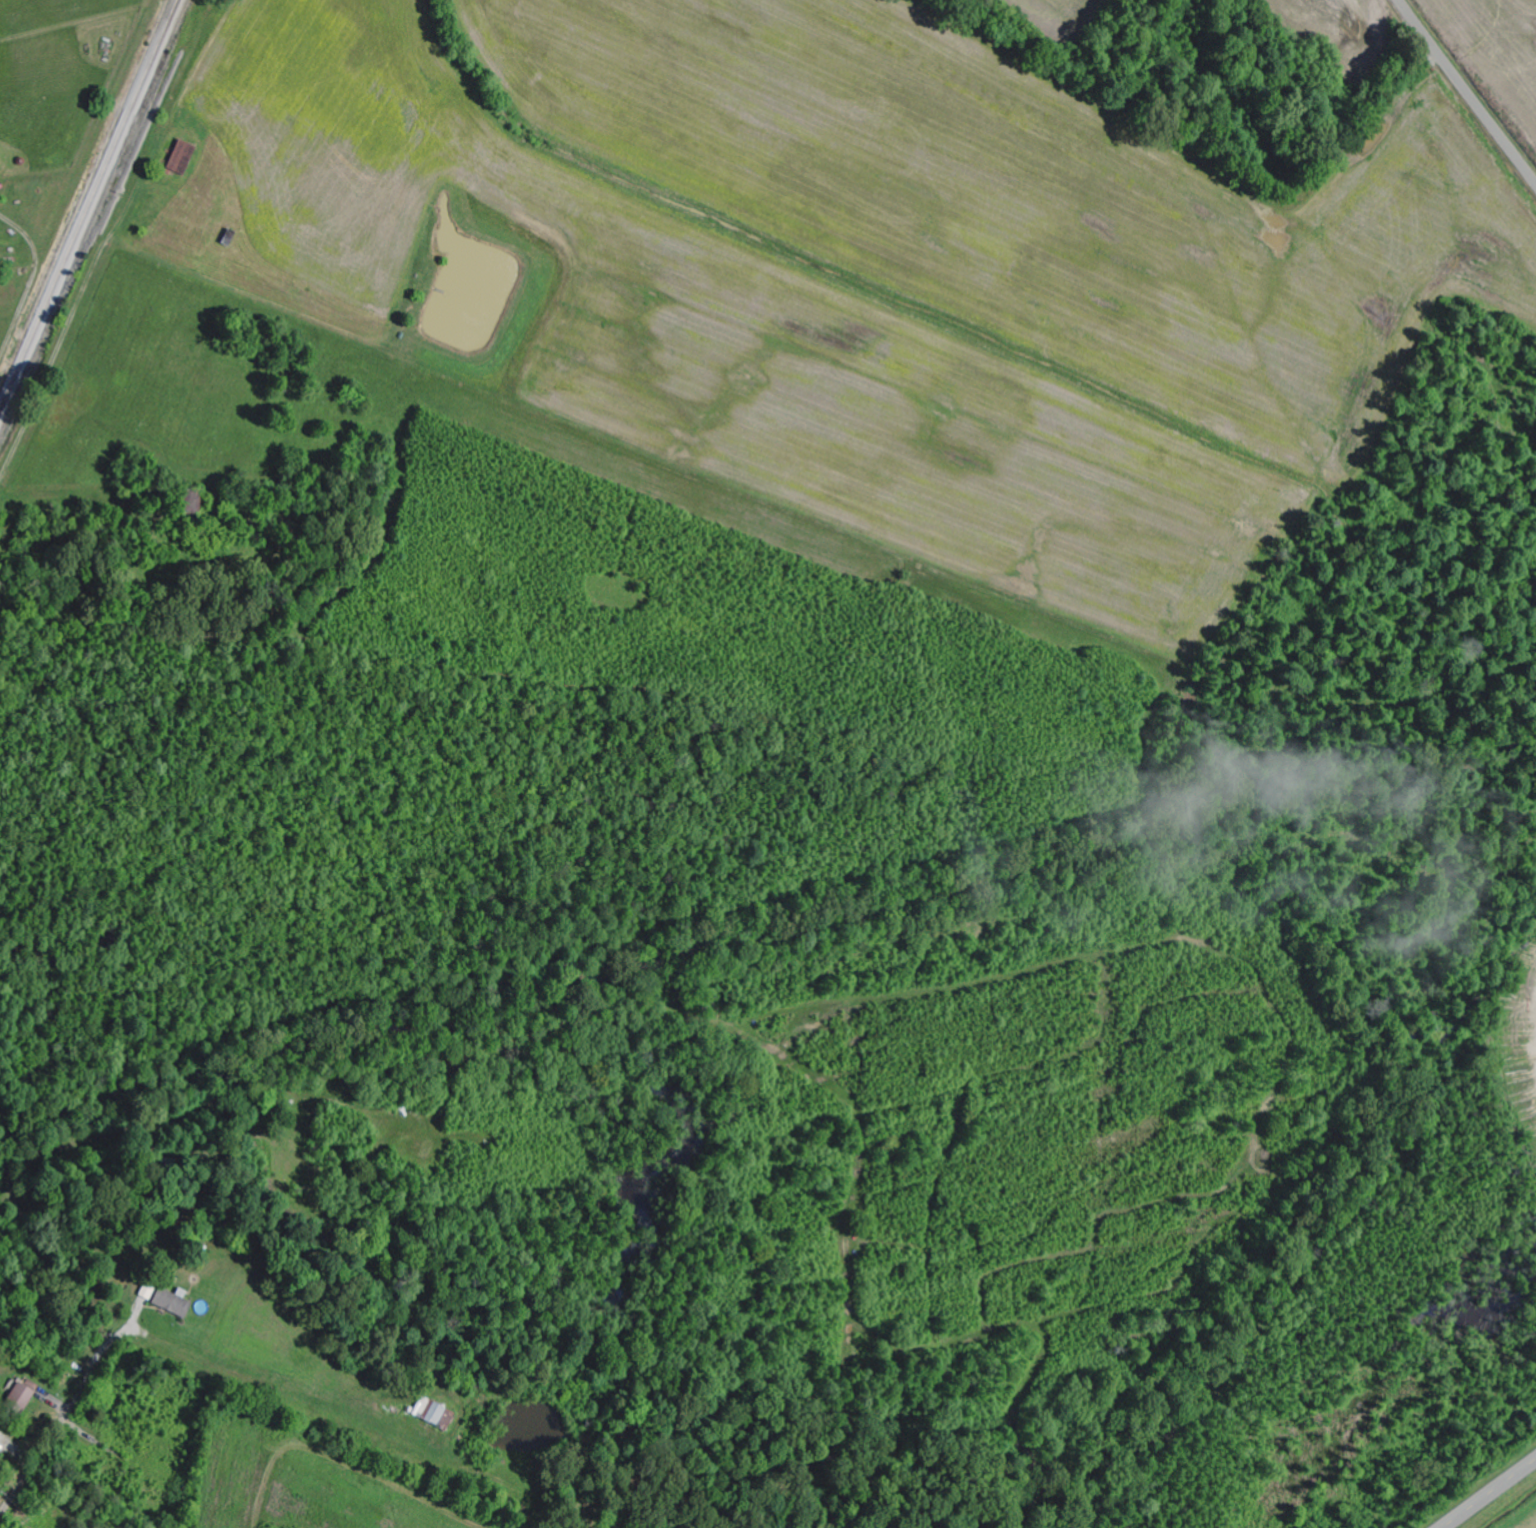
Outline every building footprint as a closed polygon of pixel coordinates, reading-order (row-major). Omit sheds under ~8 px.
[(178,1295),(162,1288),(154,1305),(187,1320),(195,1304),(186,1299),(189,1292),(181,1289),(178,1295)] [(40,1387),(23,1377),(7,1408),(23,1417),(40,1387)] [(457,1413),(422,1397),(414,1416),(449,1432),(457,1413)]
